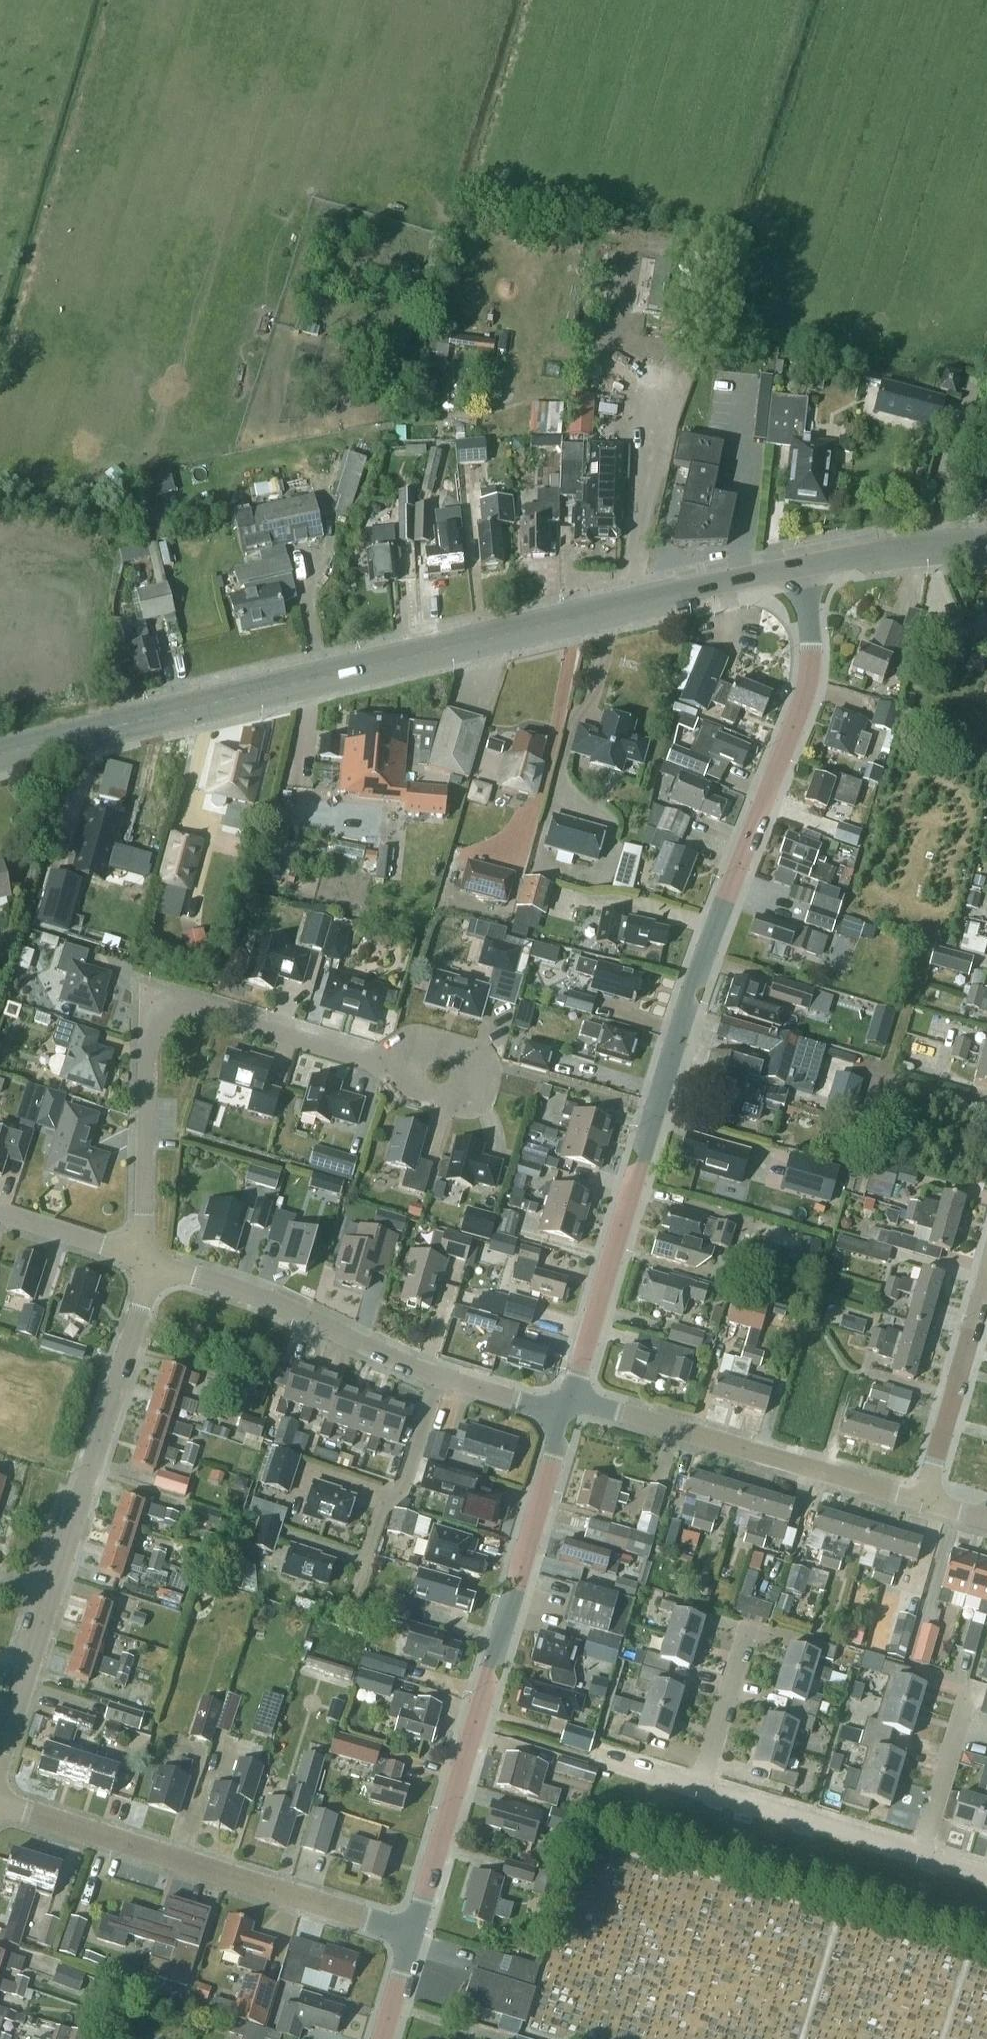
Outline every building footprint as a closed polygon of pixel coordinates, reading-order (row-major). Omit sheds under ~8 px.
[(445,335),(444,344),(493,351),(494,342),(445,335)] [(940,388),(954,392),(959,375),(945,371),(940,388)] [(569,435),(592,436),(594,396),(584,396),(585,378),(572,377),(569,435)] [(881,384),(874,411),(903,418),(937,427),(944,400),(894,387),(881,384)] [(828,498),(830,486),(827,486),(832,444),(803,441),(807,400),(771,396),(765,445),(791,448),(785,500),(825,504),(826,498),(828,498)] [(567,421),(567,404),(537,403),(537,420),(567,421)] [(680,509),(672,545),(673,546),(726,545),(736,501),(713,496),(718,473),(717,473),(723,446),(723,445),(686,438),(680,437),(674,464),(673,464),(673,465),(689,468),(680,509)] [(455,443),(457,466),(485,463),(483,440),(455,443)] [(626,478),(628,448),(562,445),(559,496),(575,497),(575,511),(572,511),(571,526),(574,526),(574,544),(575,544),(578,547),(587,547),(590,545),(591,545),(591,539),(616,540),(619,537),(620,511),(622,478),(626,478)] [(421,492),(431,494),(441,453),(431,450),(421,492)] [(339,497),(334,513),(349,518),(367,459),(345,452),(332,495),(339,497)] [(174,471),(144,479),(149,498),(180,491),(174,471)] [(511,497),(494,499),(494,489),(480,490),(481,500),(483,526),(477,526),(480,566),(502,565),(499,525),(513,524),(511,497)] [(546,521),(558,521),(558,492),(537,491),(537,506),(525,506),(525,519),(521,519),(521,542),(523,542),(523,556),(546,556),(546,537),(548,535),(548,527),(546,525),(546,521)] [(399,541),(400,541),(413,541),(413,521),(412,521),(412,513),(414,513),(414,492),(399,492),(399,541)] [(242,555),(259,551),(262,563),(232,570),(237,587),(246,585),(248,594),(229,599),(233,617),(238,616),(241,631),(269,625),(268,620),(282,617),(279,605),(294,599),(288,576),(281,547),(323,538),(314,496),(233,514),(242,555)] [(414,522),(415,542),(430,541),(429,513),(429,506),(415,505),(414,522)] [(397,563),(400,559),(399,552),(396,549),(394,549),(393,533),(365,535),(367,552),(366,552),(370,586),(372,586),(376,589),(382,588),(385,585),(388,585),(387,582),(396,581),(394,563),(397,563)] [(425,550),(428,576),(462,572),(459,546),(458,546),(456,533),(434,536),(435,548),(425,550)] [(129,647),(136,678),(159,672),(155,655),(159,654),(155,640),(150,642),(145,621),(174,614),(167,585),(137,592),(142,614),(136,616),(137,623),(121,626),(126,648),(129,647)] [(895,679),(905,683),(916,634),(881,621),(870,650),(860,646),(851,671),(855,673),(854,676),(863,680),(864,676),(882,683),(888,667),(897,671),(895,679)] [(686,671),(679,688),(684,690),(680,700),(706,711),(710,702),(726,709),(721,720),(733,725),(740,709),(762,717),(771,695),(748,686),(749,684),(740,680),(739,683),(737,682),(734,689),(718,682),(728,659),(702,649),(691,674),(686,671)] [(882,704),(874,727),(888,731),(893,733),(901,710),(882,704)] [(485,721),(444,710),(428,768),(468,779),(485,721)] [(836,710),(824,748),(845,755),(845,754),(855,758),(857,752),(862,754),(865,745),(868,746),(871,737),(863,734),(867,721),(857,718),(836,710)] [(579,727),(571,753),(592,759),(590,764),(606,769),(607,765),(621,769),(620,773),(621,773),(625,760),(642,765),(648,743),(631,738),(635,724),(633,724),(633,726),(604,718),(605,716),(604,715),(599,732),(579,727)] [(405,802),(404,813),(404,815),(443,819),(445,789),(401,785),(406,723),(350,718),(348,740),(345,741),(345,743),(338,742),(338,740),(321,739),(320,758),(343,760),(340,792),(358,794),(357,798),(405,802)] [(702,723),(691,750),(709,758),(710,756),(730,764),(741,768),(749,748),(719,735),(721,731),(702,723)] [(202,793),(252,805),(261,768),(256,767),(263,736),(244,731),(239,752),(214,746),(202,793)] [(498,786),(534,796),(543,764),(538,763),(544,740),(517,733),(512,755),(507,754),(498,786)] [(489,748),(501,752),(503,744),(491,740),(489,748)] [(673,747),(667,762),(704,778),(704,776),(710,763),(689,754),(673,747)] [(872,764),(867,779),(884,784),(888,768),(872,764)] [(679,781),(671,800),(719,820),(727,803),(706,794),(709,785),(702,782),(703,778),(684,770),(683,773),(679,781)] [(814,777),(805,804),(825,810),(829,800),(853,808),(862,784),(831,773),(829,782),(814,777)] [(653,804),(648,825),(657,829),(679,838),(688,818),(665,809),(653,804)] [(90,815),(75,873),(104,880),(108,864),(129,870),(134,852),(113,846),(119,822),(90,815)] [(554,816),(545,847),(596,861),(605,831),(554,816)] [(658,830),(651,847),(660,851),(651,873),(661,877),(658,884),(681,893),(696,857),(675,849),(679,839),(658,830)] [(157,883),(150,910),(176,917),(180,902),(183,902),(186,891),(191,892),(204,841),(170,832),(157,883)] [(779,867),(774,881),(791,887),(796,874),(818,882),(817,887),(826,890),(834,869),(824,865),(826,861),(816,857),(821,846),(818,845),(799,838),(788,834),(780,855),(782,856),(778,867),(779,867)] [(625,843),(618,886),(638,889),(646,846),(625,843)] [(384,847),(381,877),(393,879),(396,848),(384,847)] [(459,891),(506,904),(513,874),(467,862),(459,891)] [(52,874),(39,923),(70,931),(82,882),(52,874)] [(518,907),(511,933),(526,937),(533,911),(540,913),(548,884),(524,878),(516,907),(518,907)] [(810,906),(837,915),(843,896),(826,890),(817,887),(815,892),(810,906)] [(810,906),(804,924),(831,933),(831,931),(836,916),(837,915),(810,906)] [(616,945),(617,941),(646,947),(647,942),(664,946),(664,943),(667,943),(669,934),(667,934),(668,929),(642,924),(643,920),(629,918),(629,920),(623,918),(624,914),(605,910),(597,940),(616,945)] [(305,946),(322,951),(331,920),(315,915),(305,946)] [(757,916),(751,934),(777,943),(796,949),(816,956),(823,936),(801,929),(800,931),(757,916)] [(861,924),(843,919),(838,934),(856,940),(861,924)] [(981,936),(984,925),(972,922),(965,949),(986,955),(986,938),(981,936)] [(322,958),(340,963),(350,928),(331,924),(322,958)] [(486,939),(479,964),(514,974),(522,976),(531,943),(505,936),(507,930),(490,926),(486,939)] [(210,957),(205,938),(185,943),(190,962),(210,957)] [(244,981),(273,989),(277,977),(302,984),(310,958),(284,950),(285,949),(256,940),(255,942),(253,941),(250,943),(248,951),(249,953),(252,954),(244,981)] [(540,942),(535,958),(560,966),(565,950),(540,942)] [(80,1009),(99,1014),(105,995),(102,995),(108,975),(84,968),(88,953),(65,946),(57,972),(69,975),(61,1001),(80,1006),(80,1009)] [(940,969),(968,976),(973,958),(933,947),(928,967),(939,970),(940,969)] [(642,977),(580,959),(578,958),(574,974),(595,980),(591,990),(635,1003),(636,998),(638,999),(641,990),(638,989),(642,977)] [(426,1004),(480,1019),(488,988),(434,973),(426,1004)] [(334,976),(326,1005),(374,1019),(382,990),(334,976)] [(769,996),(807,1008),(813,990),(775,978),(769,996)] [(725,1009),(781,1027),(787,1009),(761,1001),(765,988),(735,979),(725,1009)] [(971,986),(968,996),(982,1000),(985,990),(984,990),(981,989),(972,986),(971,986)] [(591,1015),(595,999),(568,992),(564,1007),(591,1015)] [(968,996),(965,1006),(979,1009),(979,1010),(982,1000),(968,996)] [(978,1011),(986,1014),(986,1001),(982,1000),(979,1010),(979,1009),(978,1011)] [(3,1017),(17,1021),(21,1007),(7,1003),(3,1017)] [(717,1038),(771,1054),(763,1080),(811,1094),(823,1053),(855,1063),(857,1057),(777,1034),(777,1035),(723,1019),(717,1038)] [(52,1060),(50,1067),(53,1073),(63,1077),(62,1078),(83,1085),(82,1087),(101,1093),(107,1074),(104,1074),(111,1053),(95,1048),(99,1035),(59,1022),(54,1037),(73,1043),(71,1052),(68,1060),(58,1057),(52,1060)] [(596,1054),(629,1063),(636,1038),(585,1023),(581,1037),(600,1042),(596,1054)] [(908,1035),(902,1057),(936,1066),(941,1044),(908,1035)] [(957,1037),(954,1047),(966,1050),(969,1041),(957,1037)] [(520,1064),(547,1071),(553,1050),(526,1043),(520,1064)] [(966,1050),(954,1047),(951,1056),(963,1059),(966,1050)] [(228,1052),(219,1083),(254,1093),(248,1112),(272,1119),(280,1091),(265,1086),(272,1061),(256,1057),(255,1060),(228,1052)] [(701,1091),(759,1108),(761,1100),(782,1106),(786,1092),(756,1083),(761,1066),(713,1052),(701,1091)] [(975,1083),(986,1086),(986,1058),(982,1056),(975,1083)] [(839,1074),(828,1108),(851,1115),(862,1081),(839,1074)] [(339,1093),(341,1085),(330,1081),(328,1077),(319,1075),(315,1077),(312,1076),(301,1115),(330,1123),(332,1118),(357,1126),(364,1100),(339,1093)] [(540,1097),(548,1100),(551,1088),(543,1085),(540,1097)] [(46,1090),(36,1125),(55,1131),(65,1096),(46,1090)] [(572,1119),(568,1135),(606,1146),(613,1122),(576,1111),(577,1106),(565,1102),(561,1116),(572,1119)] [(85,1151),(96,1117),(68,1109),(49,1170),(97,1186),(106,1158),(85,1151)] [(1,1177),(9,1151),(26,1156),(34,1131),(1,1121),(0,1125),(0,1177),(1,1177)] [(418,1159),(426,1131),(421,1129),(422,1126),(414,1122),(405,1121),(404,1124),(398,1123),(386,1164),(407,1169),(401,1188),(424,1195),(433,1164),(418,1159)] [(189,1123),(186,1131),(196,1134),(198,1126),(189,1123)] [(532,1124),(530,1133),(542,1136),(545,1128),(532,1124)] [(702,1172),(740,1184),(749,1152),(689,1134),(682,1156),(704,1163),(702,1172)] [(606,1146),(568,1135),(561,1158),(599,1170),(606,1146)] [(457,1139),(446,1180),(473,1187),(474,1182),(496,1188),(503,1162),(481,1156),(484,1146),(457,1139)] [(517,1160),(546,1169),(551,1151),(523,1142),(517,1160)] [(310,1164),(343,1174),(348,1156),(315,1146),(310,1164)] [(778,1149),(773,1177),(823,1186),(828,1159),(778,1149)] [(853,1177),(893,1187),(898,1166),(858,1156),(853,1177)] [(249,1183),(275,1190),(279,1175),(253,1167),(249,1183)] [(318,1180),(316,1185),(345,1195),(347,1189),(318,1180)] [(553,1185),(546,1208),(584,1220),(591,1196),(553,1185)] [(512,1189),(510,1198),(522,1201),(525,1193),(512,1189)] [(923,1205),(921,1215),(936,1219),(957,1225),(965,1199),(944,1193),(940,1204),(924,1199),(922,1205),(923,1205)] [(510,1198),(507,1206),(520,1210),(522,1201),(510,1198)] [(203,1242),(236,1252),(236,1251),(244,1222),(251,1224),(251,1225),(264,1229),(272,1204),(258,1200),(255,1212),(248,1210),(210,1199),(205,1215),(210,1217),(203,1242)] [(910,1201),(907,1211),(921,1215),(923,1205),(922,1205),(910,1201)] [(661,1227),(668,1229),(667,1232),(699,1241),(700,1238),(711,1241),(711,1243),(727,1248),(733,1225),(718,1221),(718,1222),(705,1219),(706,1215),(675,1206),(674,1211),(666,1208),(661,1227)] [(584,1220),(546,1208),(539,1232),(577,1244),(584,1220)] [(467,1210),(461,1233),(489,1240),(496,1217),(467,1210)] [(907,1211),(904,1221),(917,1225),(918,1225),(921,1215),(907,1211)] [(498,1233),(517,1238),(523,1217),(505,1212),(498,1233)] [(298,1271),(306,1274),(308,1265),(314,1262),(311,1256),(317,1234),(292,1227),(294,1217),(278,1213),(270,1239),(281,1243),(284,1248),(279,1266),(289,1269),(292,1274),(298,1271)] [(387,1215),(383,1228),(403,1234),(407,1220),(387,1215)] [(917,1225),(913,1239),(917,1240),(917,1242),(928,1246),(941,1250),(950,1252),(957,1225),(936,1219),(921,1215),(918,1225),(917,1225)] [(385,1276),(396,1239),(364,1229),(359,1245),(346,1241),(338,1268),(343,1269),(339,1283),(366,1291),(371,1272),(385,1276)] [(441,1253),(468,1262),(474,1241),(447,1233),(441,1253)] [(683,1240),(682,1243),(658,1236),(652,1257),(695,1269),(709,1262),(713,1249),(683,1240)] [(794,1263),(813,1269),(820,1242),(801,1237),(794,1263)] [(839,1237),(836,1248),(865,1257),(868,1245),(839,1237)] [(521,1246),(512,1280),(532,1286),(530,1293),(560,1301),(561,1298),(564,1298),(567,1289),(564,1288),(567,1279),(535,1270),(540,1251),(521,1246)] [(403,1282),(407,1283),(401,1301),(430,1310),(439,1281),(444,1282),(450,1262),(413,1250),(403,1282)] [(8,1292),(33,1300),(45,1263),(20,1255),(8,1292)] [(902,1281),(899,1291),(935,1302),(943,1275),(922,1269),(917,1284),(902,1280),(901,1281),(902,1281)] [(76,1273),(71,1288),(69,1287),(60,1316),(88,1325),(94,1306),(92,1305),(99,1280),(76,1273)] [(639,1300),(659,1306),(658,1309),(677,1314),(682,1297),(702,1302),(705,1292),(711,1294),(712,1288),(668,1275),(667,1279),(647,1273),(639,1300)] [(888,1278),(885,1287),(899,1291),(902,1281),(901,1281),(888,1278)] [(885,1287),(883,1297),(896,1301),(899,1291),(885,1287)] [(896,1301),(895,1303),(911,1307),(907,1322),(928,1328),(935,1302),(899,1291),(896,1301)] [(498,1295),(484,1295),(482,1303),(479,1312),(491,1316),(492,1314),(503,1318),(509,1298),(498,1295)] [(727,1323),(760,1332),(767,1306),(734,1297),(727,1323)] [(509,1298),(503,1318),(530,1326),(536,1306),(509,1298)] [(15,1332),(35,1339),(44,1311),(24,1305),(15,1332)] [(479,1313),(476,1325),(482,1327),(486,1315),(479,1313)] [(486,1315),(482,1327),(495,1331),(495,1333),(493,1340),(489,1339),(485,1353),(509,1361),(508,1363),(514,1364),(513,1367),(520,1370),(521,1367),(540,1372),(546,1351),(514,1342),(519,1326),(499,1320),(499,1318),(486,1315)] [(844,1327),(869,1334),(872,1322),(848,1315),(844,1327)] [(887,1333),(884,1343),(899,1348),(920,1354),(928,1328),(907,1322),(903,1335),(887,1331),(886,1333),(887,1333)] [(672,1329),(669,1340),(699,1349),(703,1338),(672,1329)] [(887,1334),(886,1333),(873,1330),(870,1340),(884,1343),(887,1334)] [(43,1335),(40,1349),(63,1356),(67,1342),(43,1335)] [(870,1340),(868,1349),(881,1353),(884,1343),(870,1340)] [(694,1352),(662,1343),(658,1356),(625,1347),(617,1375),(654,1385),(657,1376),(685,1384),(691,1365),(690,1365),(694,1352)] [(881,1353),(880,1356),(896,1360),(892,1374),(913,1380),(920,1354),(899,1348),(884,1343),(881,1353)] [(711,1399),(739,1407),(746,1386),(748,1376),(752,1365),(756,1351),(744,1348),(740,1362),(733,1360),(727,1380),(718,1377),(711,1399)] [(764,1354),(756,1351),(752,1365),(760,1368),(764,1354)] [(281,1398),(276,1414),(285,1417),(290,1402),(304,1406),(307,1407),(319,1370),(295,1362),(283,1399),(281,1398)] [(164,1366),(156,1391),(177,1397),(181,1383),(184,1384),(184,1383),(195,1386),(198,1376),(164,1366)] [(304,1406),(299,1422),(308,1424),(313,1409),(330,1415),(340,1385),(341,1385),(343,1378),(319,1370),(307,1407),(304,1406)] [(739,1407),(763,1414),(770,1393),(769,1393),(772,1383),(748,1376),(746,1386),(739,1407)] [(325,1421),(320,1436),(329,1439),(334,1424),(348,1428),(351,1429),(363,1392),(341,1385),(340,1385),(330,1415),(328,1421),(325,1421)] [(156,1391),(148,1416),(169,1422),(173,1408),(198,1416),(198,1415),(208,1418),(211,1408),(201,1404),(177,1397),(156,1391)] [(348,1428),(343,1444),(352,1446),(357,1431),(371,1436),(375,1437),(386,1399),(363,1392),(351,1429),(348,1428)] [(201,1404),(211,1408),(214,1400),(203,1397),(201,1404)] [(371,1436),(367,1451),(375,1454),(380,1439),(398,1444),(410,1407),(386,1399),(375,1437),(371,1436)] [(841,1428),(839,1436),(866,1444),(872,1423),(878,1402),(868,1399),(866,1404),(864,1404),(859,1419),(845,1415),(841,1428)] [(872,1423),(866,1444),(892,1451),(898,1430),(884,1426),(888,1411),(886,1410),(888,1404),(878,1402),(872,1423)] [(148,1416),(141,1441),(161,1447),(166,1433),(188,1440),(192,1429),(169,1422),(148,1416)] [(237,1431),(260,1439),(265,1423),(242,1416),(237,1431)] [(486,1467),(507,1473),(517,1441),(470,1427),(470,1428),(460,1425),(455,1439),(465,1442),(462,1454),(487,1462),(486,1467)] [(431,1432),(422,1459),(442,1465),(451,1438),(431,1432)] [(161,1447),(141,1441),(133,1467),(153,1473),(158,1458),(175,1464),(178,1452),(161,1447)] [(188,1444),(185,1453),(195,1456),(198,1447),(188,1444)] [(264,1485),(288,1493),(300,1457),(276,1449),(264,1485)] [(195,1456),(185,1453),(183,1462),(192,1465),(195,1456)] [(420,1488),(448,1497),(442,1519),(474,1528),(477,1518),(494,1523),(501,1499),(483,1493),(486,1481),(426,1463),(422,1475),(424,1476),(420,1488)] [(162,1472),(158,1487),(184,1496),(188,1480),(162,1472)] [(689,1473),(683,1494),(698,1498),(693,1514),(695,1515),(695,1514),(705,1517),(716,1481),(689,1473)] [(612,1516),(616,1501),(626,1504),(628,1496),(618,1493),(621,1484),(585,1474),(577,1506),(612,1516)] [(716,1481),(705,1517),(715,1520),(716,1521),(721,1505),(735,1510),(742,1488),(716,1481)] [(323,1519),(347,1526),(355,1498),(331,1491),(332,1488),(314,1482),(304,1517),(322,1522),(323,1519)] [(654,1537),(659,1518),(658,1517),(666,1489),(650,1485),(642,1513),(651,1516),(646,1534),(654,1537)] [(742,1488),(735,1510),(738,1510),(750,1514),(745,1530),(747,1530),(747,1529),(757,1532),(768,1496),(742,1488)] [(768,1496),(757,1532),(767,1535),(767,1536),(770,1537),(783,1541),(788,1525),(794,1504),(768,1496)] [(123,1497),(116,1521),(136,1528),(140,1515),(163,1522),(164,1519),(174,1522),(177,1514),(123,1497)] [(251,1500),(247,1513),(264,1518),(268,1506),(251,1500)] [(391,1532),(401,1535),(402,1531),(413,1533),(418,1516),(407,1514),(396,1511),(391,1532)] [(811,1532),(806,1548),(821,1552),(823,1552),(833,1555),(844,1519),(817,1511),(811,1532)] [(695,1515),(691,1527),(701,1530),(705,1517),(695,1514),(695,1515)] [(705,1517),(701,1530),(711,1533),(715,1520),(705,1517)] [(250,1545),(273,1553),(282,1526),(259,1519),(250,1545)] [(844,1519),(833,1555),(843,1557),(843,1558),(843,1559),(848,1543),(863,1547),(870,1526),(844,1519)] [(610,1524),(610,1526),(590,1520),(584,1540),(646,1557),(648,1558),(654,1537),(646,1534),(610,1524)] [(116,1521),(107,1548),(128,1554),(132,1540),(136,1541),(140,1529),(136,1528),(116,1521)] [(433,1525),(422,1562),(459,1572),(460,1570),(481,1576),(486,1559),(467,1554),(472,1537),(433,1525)] [(863,1547),(858,1566),(874,1571),(875,1567),(885,1570),(896,1534),(870,1526),(863,1547)] [(747,1530),(743,1543),(753,1546),(757,1532),(747,1529),(747,1530)] [(757,1532),(753,1546),(763,1549),(767,1536),(767,1535),(757,1532)] [(896,1534),(885,1570),(895,1573),(895,1574),(897,1574),(902,1559),(916,1563),(922,1542),(896,1534)] [(562,1557),(568,1559),(567,1563),(603,1573),(604,1571),(614,1574),(619,1555),(567,1540),(562,1557)] [(312,1584),(313,1581),(328,1586),(336,1562),(309,1554),(310,1551),(292,1546),(283,1575),(312,1584)] [(124,1565),(140,1570),(143,1559),(128,1554),(107,1548),(99,1573),(120,1579),(124,1565)] [(940,1590),(936,1604),(945,1606),(949,1592),(965,1597),(977,1557),(951,1550),(940,1590)] [(165,1555),(155,1552),(152,1561),(162,1564),(165,1555)] [(823,1552),(819,1565),(829,1568),(833,1555),(823,1552)] [(833,1555),(829,1568),(839,1571),(843,1558),(843,1557),(833,1555)] [(965,1597),(980,1601),(976,1615),(985,1618),(986,1612),(986,1560),(977,1557),(965,1597)] [(162,1564),(152,1561),(149,1570),(159,1573),(162,1564)] [(238,1561),(230,1587),(241,1590),(249,1565),(238,1561)] [(783,1589),(803,1595),(810,1572),(791,1565),(783,1589)] [(874,1571),(871,1580),(881,1583),(885,1570),(875,1567),(874,1571)] [(691,1590),(705,1595),(712,1575),(699,1570),(691,1590)] [(885,1570),(881,1583),(891,1586),(895,1574),(895,1573),(885,1570)] [(414,1596),(415,1597),(438,1603),(437,1605),(470,1615),(475,1596),(457,1591),(460,1583),(445,1578),(445,1579),(421,1572),(414,1596)] [(614,1592),(633,1597),(637,1585),(618,1580),(614,1592)] [(579,1586),(568,1623),(589,1629),(588,1634),(587,1637),(584,1646),(587,1647),(617,1656),(622,1637),(624,1638),(634,1602),(579,1586)] [(391,1593),(385,1612),(388,1613),(407,1619),(411,1608),(396,1603),(398,1596),(391,1593)] [(739,1595),(734,1611),(766,1621),(771,1604),(739,1595)] [(91,1600),(83,1625),(103,1632),(108,1618),(112,1619),(116,1608),(91,1600)] [(661,1601),(658,1610),(673,1614),(667,1635),(697,1644),(704,1621),(705,1620),(674,1611),(676,1605),(661,1601)] [(971,1620),(962,1650),(973,1653),(981,1623),(971,1620)] [(927,1665),(938,1628),(922,1624),(912,1660),(927,1665)] [(83,1625),(76,1650),(96,1656),(100,1642),(117,1647),(120,1637),(103,1632),(83,1625)] [(419,1666),(436,1671),(438,1663),(454,1667),(460,1646),(436,1639),(438,1633),(413,1625),(404,1656),(421,1661),(419,1666)] [(844,1628),(841,1640),(860,1645),(863,1633),(844,1628)] [(646,1652),(641,1666),(668,1674),(672,1663),(689,1669),(697,1644),(667,1635),(660,1656),(646,1652)] [(535,1649),(533,1657),(536,1662),(536,1663),(552,1667),(551,1673),(551,1677),(553,1682),(552,1682),(552,1683),(573,1689),(574,1688),(573,1688),(575,1683),(572,1673),(571,1673),(575,1657),(584,1659),(585,1657),(587,1647),(584,1646),(554,1638),(553,1641),(543,1639),(541,1647),(536,1649),(535,1649)] [(789,1647),(782,1670),(812,1679),(826,1683),(829,1674),(815,1670),(815,1667),(818,1658),(833,1662),(837,1648),(810,1640),(807,1651),(789,1645),(788,1647),(789,1647)] [(128,1677),(131,1667),(122,1664),(96,1656),(76,1650),(67,1676),(88,1682),(92,1668),(117,1676),(117,1674),(128,1677)] [(870,1651),(866,1665),(877,1668),(882,1655),(870,1651)] [(368,1653),(364,1666),(388,1673),(392,1660),(368,1653)] [(131,1667),(134,1657),(125,1654),(122,1664),(131,1667)] [(304,1667),(350,1681),(354,1671),(308,1657),(304,1667)] [(884,1700),(918,1711),(925,1686),(907,1680),(910,1669),(883,1662),(879,1676),(891,1679),(884,1700)] [(637,1681),(635,1687),(649,1691),(645,1706),(675,1715),(683,1691),(665,1685),(668,1674),(641,1666),(637,1681)] [(359,1670),(355,1682),(376,1688),(374,1691),(388,1695),(392,1680),(359,1670)] [(782,1670),(774,1694),(792,1700),(789,1711),(816,1719),(818,1712),(825,1714),(828,1707),(820,1704),(822,1697),(808,1693),(812,1679),(782,1670)] [(597,1677),(595,1693),(613,1694),(614,1678),(597,1677)] [(527,1683),(520,1708),(550,1716),(550,1713),(568,1718),(570,1712),(581,1715),(585,1700),(527,1683)] [(270,1691),(259,1729),(277,1735),(289,1696),(270,1691)] [(399,1721),(396,1733),(432,1743),(433,1741),(436,1739),(438,1733),(436,1729),(438,1723),(436,1722),(441,1706),(395,1692),(387,1718),(399,1721)] [(190,1737),(210,1744),(223,1704),(203,1697),(190,1737)] [(614,1697),(610,1711),(626,1716),(628,1711),(642,1715),(639,1727),(624,1722),(620,1737),(647,1745),(650,1734),(668,1740),(668,1739),(675,1715),(645,1706),(614,1697)] [(867,1718),(863,1732),(889,1741),(893,1729),(911,1735),(918,1711),(884,1700),(878,1721),(867,1718)] [(104,1720),(139,1731),(145,1714),(109,1703),(104,1720)] [(46,1742),(36,1774),(61,1782),(70,1754),(69,1753),(76,1730),(77,1730),(79,1725),(82,1715),(56,1707),(52,1720),(60,1723),(59,1725),(53,1744),(46,1742)] [(767,1717),(760,1741),(790,1750),(797,1729),(811,1734),(816,1719),(789,1711),(785,1722),(767,1717)] [(82,1715),(79,1725),(92,1729),(95,1719),(82,1715)] [(106,1723),(102,1738),(115,1742),(120,1727),(106,1723)] [(561,1741),(589,1749),(594,1732),(566,1724),(561,1741)] [(402,1811),(408,1788),(398,1785),(404,1765),(378,1758),(382,1745),(337,1731),(331,1753),(374,1765),(371,1778),(375,1779),(369,1802),(402,1811)] [(870,1750),(864,1771),(898,1782),(905,1757),(886,1751),(889,1741),(863,1732),(859,1747),(870,1750)] [(753,1764),(752,1765),(771,1771),(767,1782),(794,1790),(799,1775),(784,1771),(790,1750),(760,1741),(753,1764)] [(70,1754),(61,1782),(85,1789),(95,1757),(81,1753),(82,1749),(72,1746),(71,1750),(70,1754)] [(95,1757),(85,1789),(110,1797),(120,1765),(105,1760),(107,1757),(96,1753),(95,1757)] [(267,1798),(262,1814),(265,1815),(257,1841),(285,1849),(296,1813),(307,1817),(325,1760),(304,1753),(296,1779),(290,1777),(282,1803),(267,1798)] [(498,1787),(528,1796),(527,1800),(556,1808),(561,1792),(533,1784),(539,1764),(507,1755),(498,1787)] [(155,1788),(149,1807),(177,1815),(188,1779),(188,1778),(193,1763),(181,1759),(177,1775),(161,1770),(156,1773),(154,1775),(152,1780),(152,1783),(155,1788)] [(212,1801),(205,1824),(232,1833),(243,1800),(252,1803),(263,1768),(240,1761),(231,1789),(214,1784),(209,1800),(212,1801)] [(559,1773),(594,1783),(597,1771),(563,1761),(559,1773)] [(898,1782),(864,1771),(858,1793),(847,1789),(842,1804),(869,1812),(872,1801),(891,1806),(898,1782)] [(951,1824),(975,1832),(985,1802),(986,1802),(986,1786),(980,1784),(976,1799),(960,1794),(951,1824)] [(975,1832),(986,1835),(986,1802),(985,1802),(975,1832)] [(501,1834),(533,1843),(541,1814),(510,1805),(509,1809),(493,1804),(486,1826),(502,1830),(501,1834)] [(546,1827),(567,1834),(574,1836),(579,1817),(552,1808),(546,1827)] [(314,1810),(302,1848),(326,1856),(338,1817),(314,1810)] [(360,1839),(352,1837),(344,1860),(363,1866),(360,1875),(381,1881),(390,1853),(374,1848),(375,1844),(366,1841),(360,1839)] [(22,1890),(16,1909),(23,1911),(39,1860),(14,1852),(4,1884),(22,1890)] [(16,1909),(12,1922),(27,1927),(37,1894),(52,1899),(62,1867),(39,1860),(23,1911),(16,1909)] [(506,1860),(502,1875),(531,1883),(535,1868),(506,1860)] [(471,1889),(463,1917),(490,1925),(492,1916),(508,1920),(512,1906),(497,1901),(502,1880),(473,1872),(468,1888),(471,1889)] [(105,1918),(98,1941),(124,1949),(128,1935),(156,1944),(147,1975),(188,1987),(211,1911),(168,1899),(163,1918),(125,1907),(121,1923),(105,1918)] [(45,1916),(36,1944),(52,1949),(60,1920),(45,1916)] [(59,1951),(74,1957),(88,1923),(73,1917),(59,1951)] [(241,1959),(239,1966),(262,1973),(266,1960),(269,1961),(275,1941),(250,1934),(253,1925),(230,1917),(219,1952),(241,1959)] [(0,1938),(0,1939),(21,1945),(24,1936),(27,1927),(12,1922),(9,1931),(3,1929),(0,1938)] [(291,1953),(283,1981),(300,1986),(305,1969),(318,1973),(319,1971),(333,1975),(351,1981),(358,1957),(327,1947),(326,1948),(312,1944),(308,1958),(291,1953)] [(482,1950),(478,1964),(500,1971),(504,1957),(489,1953),(482,1950)] [(1,1965),(4,1966),(4,1968),(10,1970),(20,1973),(24,1959),(8,1954),(4,1953),(0,1952),(0,1966),(1,1965)] [(468,2004),(524,2021),(540,1967),(512,1958),(505,1984),(477,1975),(468,2004)] [(71,1972),(66,1986),(79,1991),(85,1977),(71,1972)] [(232,2017),(263,2027),(277,1984),(245,1975),(232,2017)] [(18,1977),(15,1985),(26,1989),(29,1980),(18,1977)] [(11,1997),(12,1996),(15,1985),(0,1980),(0,1993),(11,1997)] [(15,1985),(12,1996),(23,1999),(26,1989),(15,1985)] [(336,2034),(343,2009),(319,2002),(321,1998),(302,1992),(297,2006),(285,2002),(275,2033),(281,2035),(295,2038),(298,2038),(301,2028),(310,2031),(312,2027),(336,2034)] [(3,2020),(12,2023),(16,2013),(0,2008),(0,2030),(3,2020)] [(229,2033),(243,2037),(242,2038),(280,2038),(281,2035),(275,2033),(232,2020),(229,2033)]
